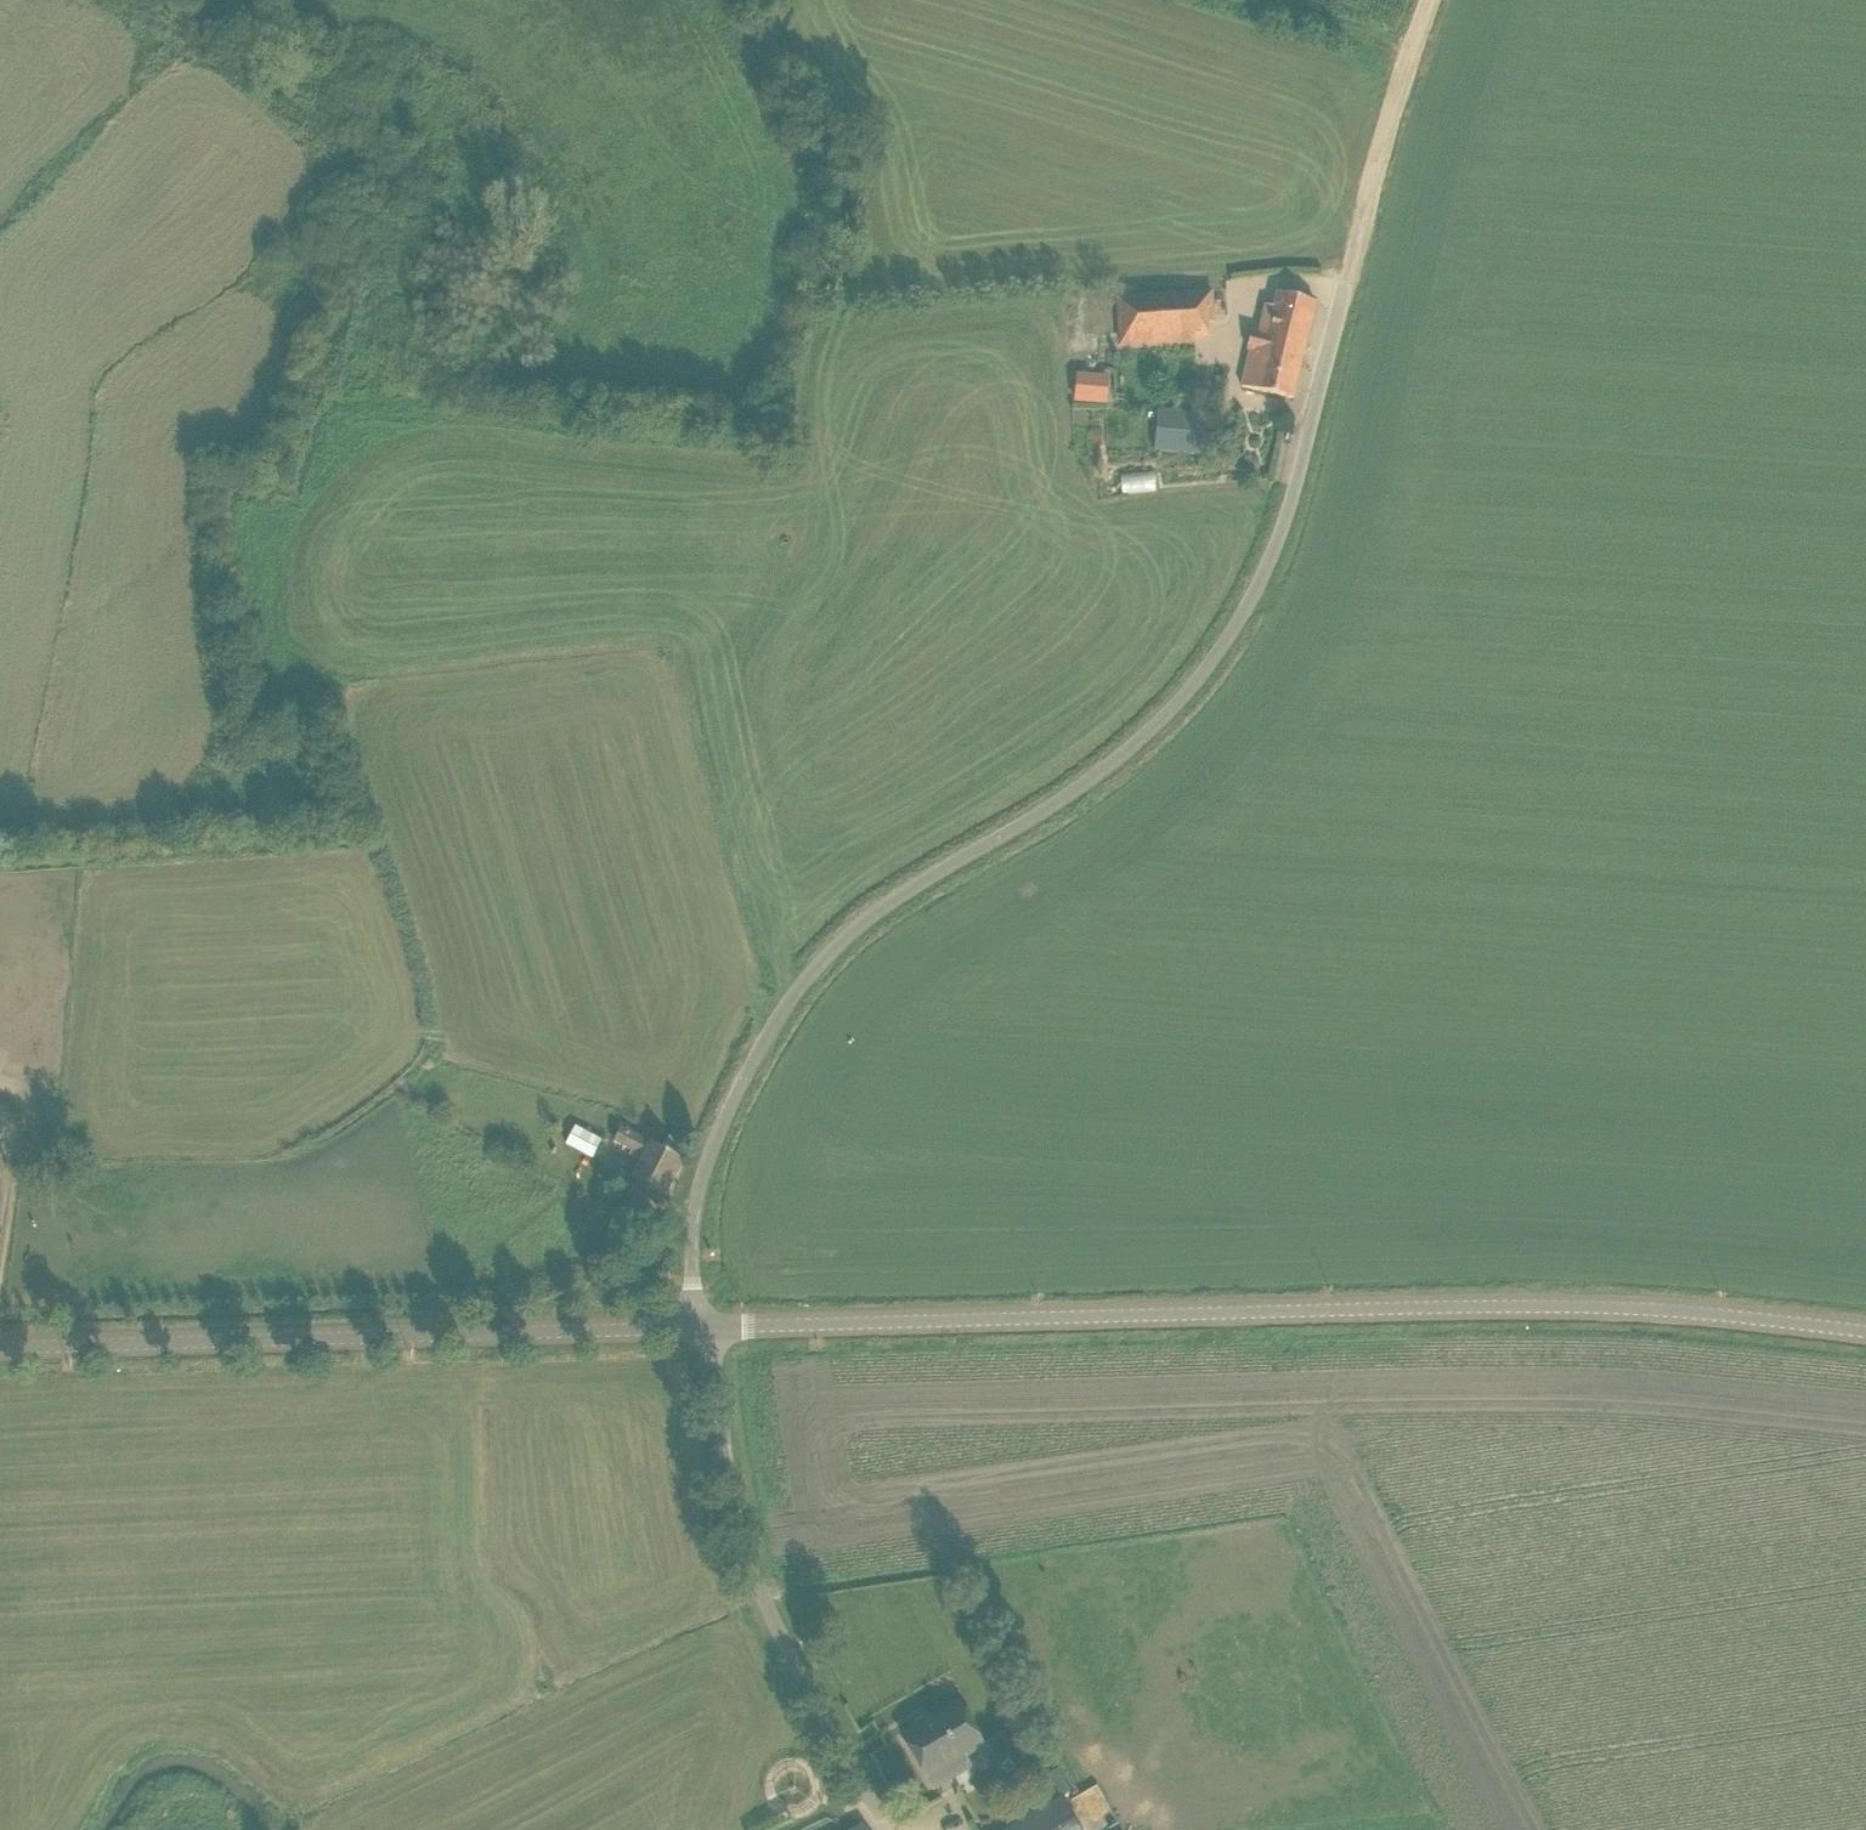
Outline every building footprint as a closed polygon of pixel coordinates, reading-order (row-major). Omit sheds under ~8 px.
[(1122,343),(1194,339),(1193,323),(1213,322),(1211,291),(1120,296),(1121,327),(1122,343)] [(1257,332),(1252,330),(1248,350),(1250,350),(1241,386),(1293,398),(1315,304),(1277,294),(1274,308),(1263,306),(1257,332)] [(1107,377),(1076,374),(1073,401),(1105,404),(1107,377)] [(1215,455),(1218,416),(1156,411),(1155,451),(1215,455)] [(592,1157),(600,1140),(556,1118),(546,1135),(592,1157)] [(665,1195),(683,1161),(620,1128),(613,1141),(642,1156),(631,1177),(665,1195)] [(956,1701),(898,1736),(924,1781),(925,1780),(931,1791),(971,1768),(966,1758),(984,1747),(956,1701)] [(1060,1795),(1003,1829),(1081,1829),(1060,1795)]
